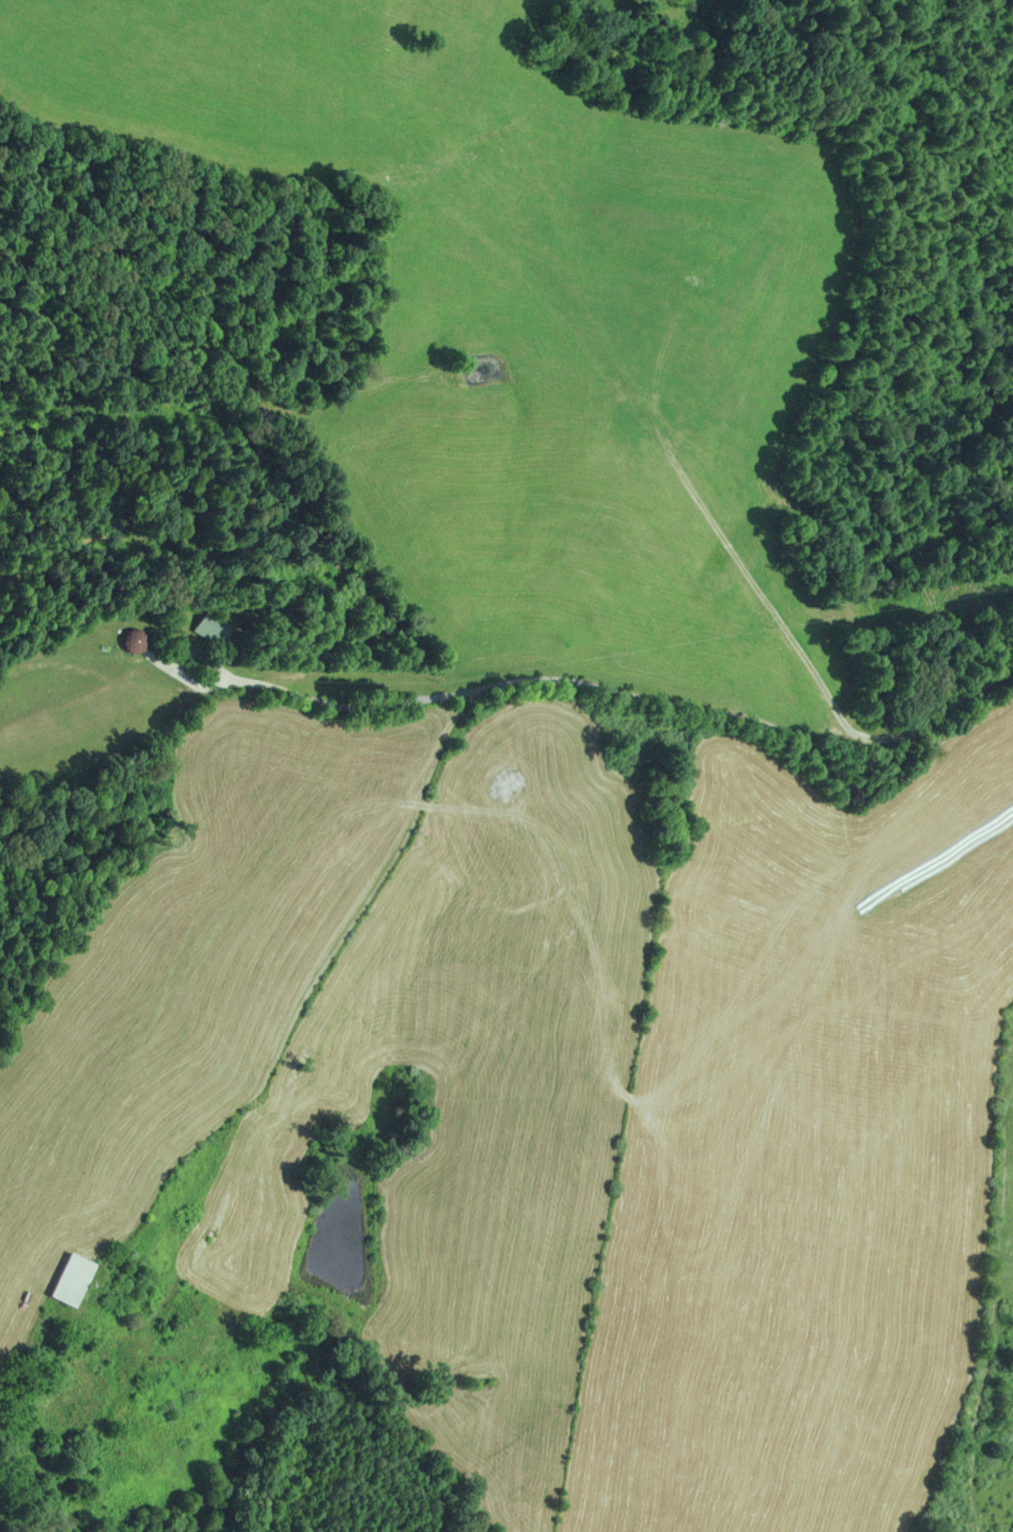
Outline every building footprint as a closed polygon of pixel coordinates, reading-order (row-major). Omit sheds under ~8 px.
[(100,1264),(73,1252),(53,1296),(81,1309),(100,1264)]
